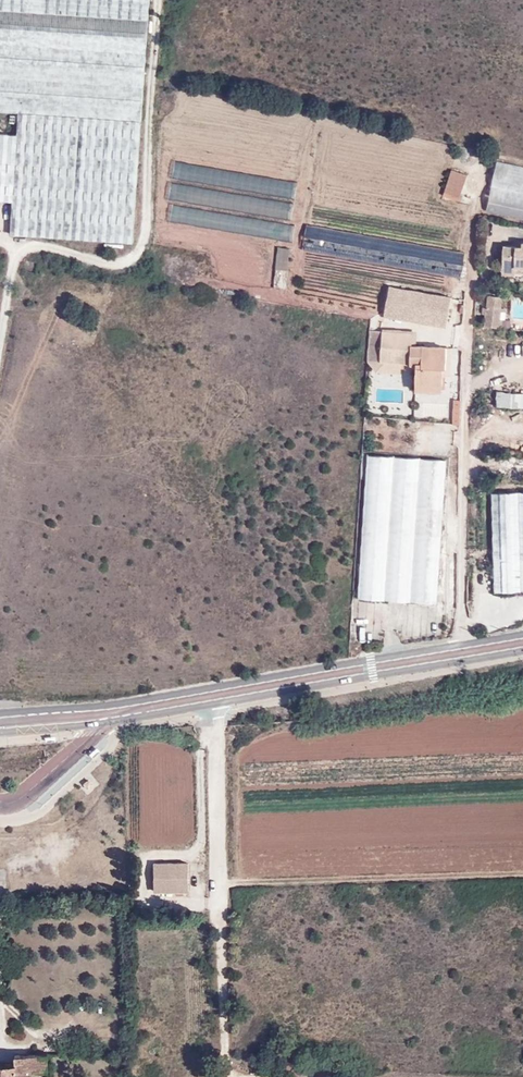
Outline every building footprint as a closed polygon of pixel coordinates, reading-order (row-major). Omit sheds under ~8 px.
[(144,18),(145,0),(0,0),(0,10),(144,18)] [(144,18),(0,10),(0,107),(15,109),(138,117),(144,18)] [(138,117),(15,109),(14,129),(0,128),(0,196),(9,197),(6,230),(129,238),(138,117)] [(497,160),(485,210),(522,218),(522,166),(497,160)] [(459,195),(467,170),(451,164),(442,190),(459,195)] [(167,168),(157,216),(295,242),(304,194),(167,168)] [(374,263),(375,239),(306,226),(301,251),(374,263)] [(457,254),(375,239),(374,263),(459,278),(462,255),(457,254)] [(512,267),(522,268),(522,240),(515,239),(514,246),(503,245),(501,266),(512,267)] [(285,288),(288,248),(276,248),(274,287),(285,288)] [(459,278),(374,263),(373,288),(454,302),(459,278)] [(373,288),(372,313),(450,327),(454,302),(373,288)] [(498,328),(501,296),(486,295),(482,326),(498,328)] [(417,380),(443,381),(443,372),(448,371),(448,342),(414,340),(413,329),(375,328),(374,357),(408,357),(408,365),(417,365),(417,380)] [(443,389),(443,381),(417,380),(417,387),(443,389)] [(498,405),(522,407),(522,392),(499,391),(498,405)] [(448,458),(367,453),(359,597),(437,602),(448,458)] [(522,589),(522,490),(490,493),(493,546),(495,591),(522,589)] [(89,777),(84,782),(89,788),(95,783),(89,777)] [(191,857),(155,856),(155,887),(191,887),(191,857)] [(30,1074),(48,1073),(47,1054),(15,1054),(15,1061),(0,1062),(0,1076),(30,1076),(30,1074)] [(331,1060),(321,1059),(321,1076),(332,1076),(331,1060)]
